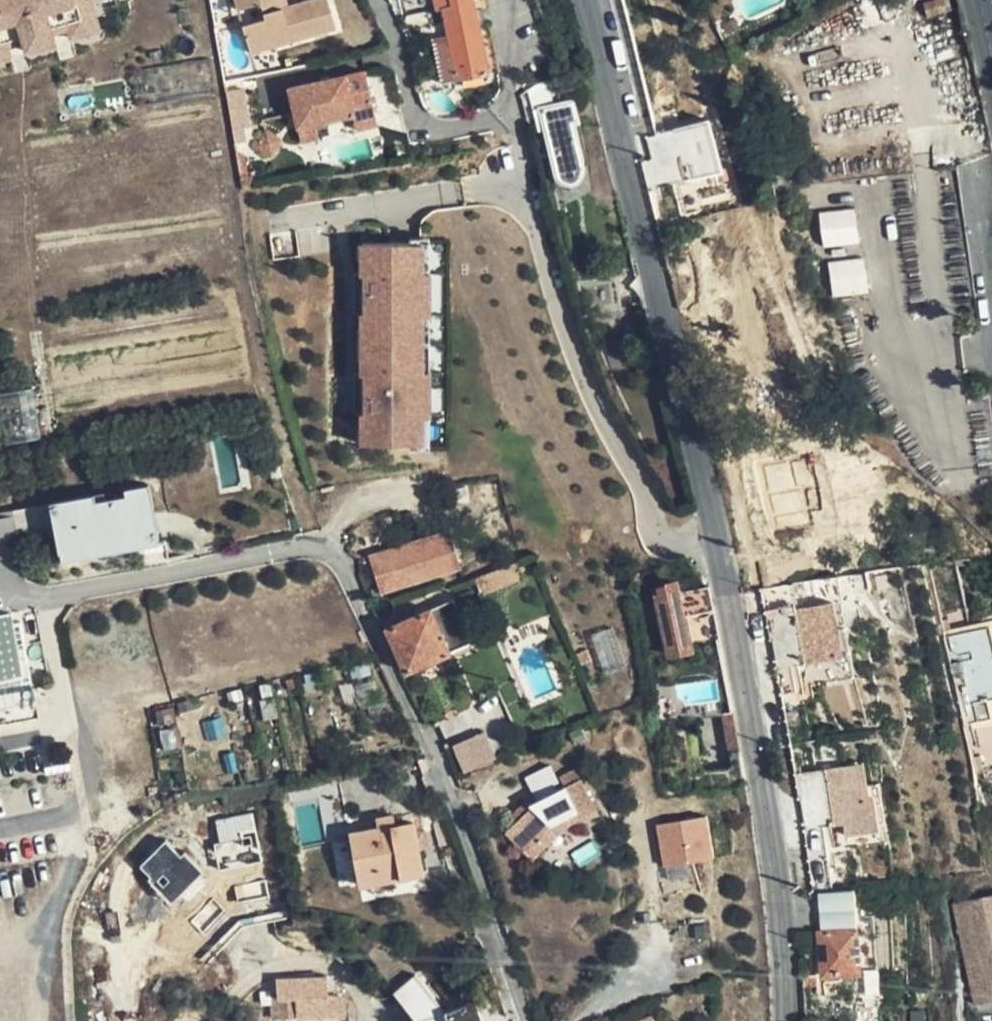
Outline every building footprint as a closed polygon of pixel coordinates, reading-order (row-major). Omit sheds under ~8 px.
[(85,0),(0,0),(0,66),(12,64),(8,53),(22,51),(25,60),(56,50),(52,40),(67,36),(69,44),(103,36),(91,2),(87,3),(85,0)] [(249,62),(272,57),(274,63),(338,48),(330,14),(283,24),(277,0),(266,0),(237,6),(240,23),(263,19),(267,35),(245,40),(249,62)] [(500,76),(491,33),(481,34),(474,0),(430,0),(433,15),(439,13),(444,41),(430,44),(441,89),(500,76)] [(272,57),(249,62),(251,68),(274,63),(272,57)] [(345,123),(346,128),(371,124),(373,136),(388,140),(387,151),(408,156),(400,115),(368,106),(363,77),(285,91),(293,133),(345,123)] [(543,112),(559,108),(551,82),(530,97),(534,114),(543,112)] [(575,104),(559,108),(543,112),(562,175),(568,179),(577,178),(585,171),(571,124),(581,121),(575,104)] [(671,132),(647,139),(651,153),(678,146),(687,177),(721,169),(708,123),(671,132)] [(371,124),(346,128),(348,139),(373,136),(371,124)] [(857,208),(821,210),(824,245),(860,243),(857,208)] [(412,272),(411,242),(358,246),(359,276),(363,275),(367,316),(360,317),(361,379),(364,379),(366,418),(362,417),(364,448),(417,445),(416,415),(420,415),(419,385),(414,385),(413,370),(415,370),(414,317),(412,317),(411,302),(417,303),(416,272),(412,272)] [(866,256),(831,260),(835,295),(870,292),(866,256)] [(359,276),(348,277),(351,318),(360,317),(367,316),(363,275),(359,276)] [(361,379),(353,378),(356,417),(362,417),(366,418),(364,379),(361,379)] [(2,392),(7,440),(39,437),(34,389),(2,392)] [(106,490),(57,498),(68,559),(161,543),(150,482),(131,485),(132,494),(108,498),(106,490)] [(450,535),(372,560),(381,590),(458,566),(450,535)] [(722,640),(711,584),(680,590),(678,581),(659,585),(672,649),(722,640)] [(474,640),(455,599),(388,630),(406,670),(474,640)] [(22,676),(11,616),(0,618),(0,679),(22,676)] [(939,635),(969,774),(991,769),(991,623),(939,635)] [(617,626),(596,630),(603,669),(624,665),(617,626)] [(451,739),(464,772),(488,762),(475,730),(451,739)] [(847,843),(889,838),(881,782),(872,783),(869,761),(800,770),(815,884),(852,879),(847,843)] [(500,832),(521,856),(530,847),(534,849),(540,844),(537,841),(551,827),(549,821),(559,818),(561,823),(594,812),(584,784),(559,794),(554,784),(562,782),(554,764),(528,772),(538,799),(529,806),(522,799),(504,814),(511,823),(500,832)] [(530,847),(521,856),(529,864),(565,831),(597,820),(594,812),(561,823),(559,818),(549,821),(551,827),(537,841),(540,844),(534,849),(530,847)] [(263,859),(254,813),(220,820),(224,842),(218,843),(223,867),(263,859)] [(712,814),(660,819),(665,864),(717,858),(712,814)] [(425,872),(414,820),(396,823),(394,816),(382,819),(383,826),(351,833),(361,886),(425,872)] [(168,840),(144,865),(154,875),(152,877),(175,900),(205,870),(187,853),(184,856),(168,840)] [(949,905),(969,1005),(991,1001),(991,896),(949,905)] [(855,917),(855,929),(859,973),(874,971),(869,916),(855,917)] [(859,973),(855,929),(815,933),(820,976),(859,973)] [(424,1016),(426,1020),(472,1020),(464,1002),(434,1012),(405,977),(382,996),(403,1020),(413,1020),(424,1016)] [(280,1019),(345,1018),(345,999),(329,998),(329,979),(280,980),(280,991),(271,992),(271,1004),(280,1003),(280,1019)]
